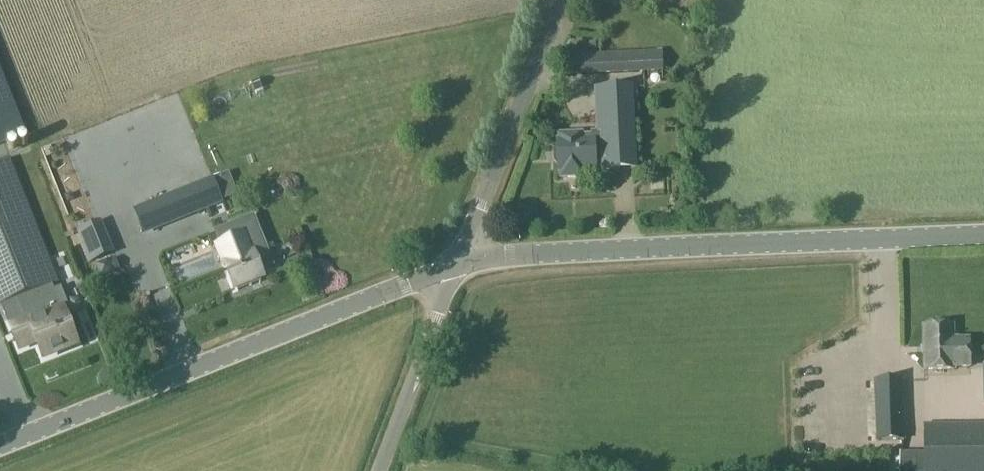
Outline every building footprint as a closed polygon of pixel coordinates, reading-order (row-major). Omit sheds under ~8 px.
[(682,15),(686,0),(635,0),(682,15)] [(570,76),(663,72),(662,50),(584,54),(584,49),(572,50),(572,54),(569,54),(570,76)] [(26,135),(0,69),(0,145),(26,135)] [(600,88),(602,133),(594,133),(594,139),(582,139),(582,133),(560,134),(560,140),(558,140),(558,147),(555,150),(555,161),(559,164),(559,171),(562,171),(562,177),(584,176),(583,170),(604,169),(604,170),(637,168),(633,87),(600,88)] [(44,357),(76,344),(63,311),(48,317),(38,291),(59,283),(10,159),(0,163),(0,306),(10,302),(16,320),(8,324),(19,350),(38,342),(44,357)] [(213,177),(134,209),(144,233),(222,202),(213,177)] [(260,272),(275,266),(254,214),(214,231),(219,243),(217,244),(234,288),(236,287),(238,291),(252,286),(250,281),(262,277),(260,272)] [(114,254),(101,222),(77,231),(90,264),(114,254)] [(953,325),(923,326),(924,371),(955,369),(955,368),(970,367),(969,339),(954,339),(953,325)] [(902,380),(874,381),(876,441),(904,440),(902,380)] [(924,470),(983,470),(983,424),(924,424),(924,453),(924,470)] [(870,439),(870,428),(854,428),(854,440),(870,439)] [(924,453),(899,452),(898,470),(924,470),(924,453)]
